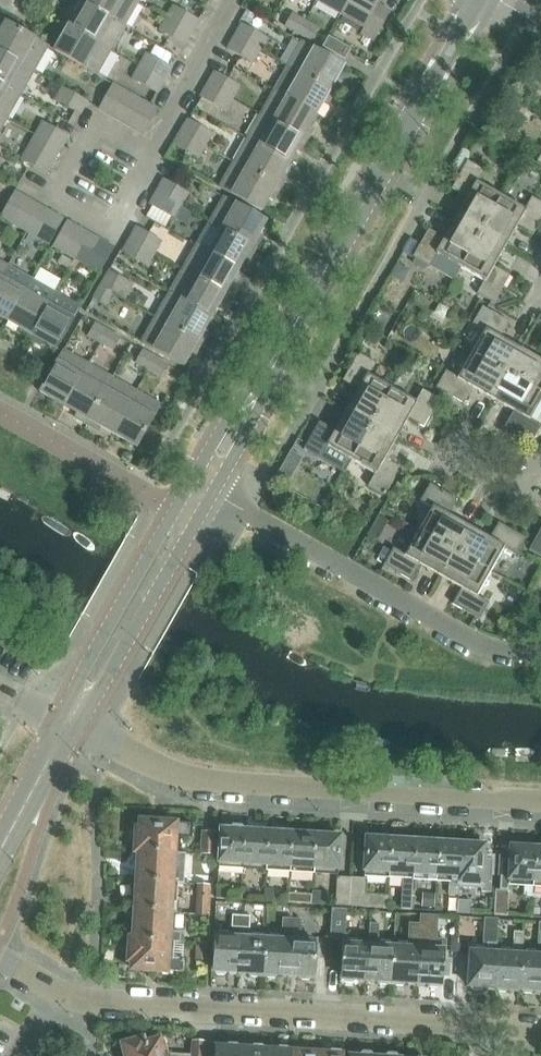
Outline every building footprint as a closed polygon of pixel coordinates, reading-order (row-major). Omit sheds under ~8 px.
[(138,3),(133,0),(84,0),(82,3),(124,27),(138,3)] [(340,14),(348,0),(317,0),(316,0),(340,14)] [(364,27),(365,28),(375,10),(381,0),(348,0),(340,14),(364,27)] [(124,27),(82,3),(69,27),(110,51),(124,27)] [(173,6),(166,19),(191,33),(199,20),(173,6)] [(365,28),(364,27),(360,33),(374,41),(387,17),(375,10),(365,28)] [(287,26),(299,33),(306,21),(294,14),(287,26)] [(191,33),(166,19),(159,31),(184,46),(191,33)] [(306,21),(299,33),(312,40),(319,28),(306,21)] [(0,33),(0,52),(33,72),(48,47),(6,23),(0,33)] [(241,24),(234,37),(260,51),(267,39),(241,24)] [(110,51),(69,27),(55,52),(96,75),(110,51)] [(352,48),(330,36),(324,47),(345,59),(352,48)] [(260,51),(234,37),(227,50),(252,64),(260,51)] [(288,67),(330,91),(344,66),(302,42),(288,67)] [(20,95),(33,72),(0,52),(0,84),(20,95)] [(146,54),(139,66),(164,81),(171,68),(146,54)] [(132,79),(157,93),(164,81),(139,66),(132,79)] [(330,91),(288,67),(274,91),(316,115),(330,91)] [(217,68),(209,81),(235,95),(242,82),(217,68)] [(235,95),(209,81),(202,93),(227,108),(235,95)] [(6,119),(20,95),(0,84),(0,116),(6,119)] [(99,110),(110,116),(125,91),(113,84),(99,110)] [(55,100),(80,115),(87,102),(62,87),(55,100)] [(136,97),(125,91),(110,116),(121,123),(136,97)] [(274,91),(260,115),(302,139),(316,115),(274,91)] [(146,104),(136,97),(121,123),(132,129),(146,104)] [(158,110),(146,104),(132,129),(144,136),(158,110)] [(302,139),(260,115),(247,139),(289,163),(302,139)] [(187,120),(180,132),(205,147),(212,134),(187,120)] [(43,122),(36,134),(61,149),(68,136),(43,122)] [(205,147),(180,132),(173,145),(198,159),(205,147)] [(36,134),(28,147),(54,162),(61,149),(36,134)] [(247,139),(233,163),(275,186),(289,163),(247,139)] [(54,162),(28,147),(21,160),(46,174),(54,162)] [(467,197),(456,218),(481,232),(501,196),(477,183),(484,171),(467,161),(452,188),(467,197)] [(275,186),(233,163),(219,187),(261,211),(275,186)] [(163,179),(156,192),(181,206),(189,194),(163,179)] [(1,217),(13,224),(27,199),(15,192),(1,217)] [(181,206),(156,192),(149,205),(174,219),(181,206)] [(481,232),(506,246),(517,226),(533,235),(540,221),(540,203),(532,198),(525,210),(501,196),(481,232)] [(266,221),(224,197),(210,222),(252,246),(266,221)] [(27,199),(13,224),(25,231),(39,206),(27,199)] [(51,212),(39,206),(25,231),(36,237),(51,212)] [(36,237),(49,244),(63,219),(51,212),(36,237)] [(437,255),(460,268),(481,232),(456,218),(444,239),(428,230),(413,257),(430,267),(437,255)] [(53,247),(65,254),(79,228),(67,221),(53,247)] [(210,222),(196,246),(238,270),(252,246),(210,222)] [(136,227),(129,240),(154,254),(161,241),(136,227)] [(90,235),(79,228),(65,254),(76,260),(90,235)] [(481,232),(460,268),(484,281),(477,294),(494,303),(510,276),(494,267),(506,246),(481,232)] [(101,241),(90,235),(76,260),(87,266),(101,241)] [(122,252),(147,267),(154,254),(129,240),(122,252)] [(87,266),(100,273),(114,248),(101,241),(87,266)] [(196,246),(183,270),(224,294),(238,270),(196,246)] [(8,322),(32,280),(8,266),(0,280),(0,317),(8,322)] [(183,270),(169,294),(211,318),(224,294),(183,270)] [(109,275),(102,288),(114,295),(121,282),(109,275)] [(8,322),(32,335),(55,294),(32,280),(8,322)] [(114,295),(102,288),(95,300),(107,307),(114,295)] [(55,294),(32,335),(56,350),(80,308),(55,294)] [(169,294),(155,318),(197,342),(211,318),(169,294)] [(471,354),(507,374),(521,349),(500,338),(509,322),(482,306),(472,323),(484,330),(471,354)] [(197,342),(155,318),(141,343),(183,367),(197,342)] [(88,336),(100,343),(107,331),(95,324),(88,336)] [(107,331),(100,343),(113,351),(120,338),(107,331)] [(507,374),(540,394),(540,361),(521,349),(507,374)] [(40,392),(64,406),(88,365),(63,350),(40,392)] [(136,364),(148,371),(155,358),(143,351),(136,364)] [(347,410),(372,425),(392,389),(368,375),(375,363),(358,353),(343,381),(358,390),(347,410)] [(472,388),(492,399),(507,374),(471,354),(457,378),(445,371),(435,388),(463,403),(472,388)] [(148,371),(161,378),(168,366),(155,358),(148,371)] [(64,406),(88,420),(112,378),(88,365),(64,406)] [(492,399),(513,411),(504,427),(531,442),(540,426),(540,425),(529,418),(540,397),(540,394),(507,374),(492,399)] [(88,420),(112,434),(136,392),(112,378),(88,420)] [(392,389),(372,425),(396,439),(408,418),(424,427),(439,400),(422,390),(415,402),(392,389)] [(136,392),(112,434),(137,448),(161,406),(136,392)] [(328,447),(351,460),(372,425),(347,410),(335,431),(319,422),(304,450),(321,459),(328,447)] [(372,425),(351,460),(375,474),(368,486),(385,496),(400,468),(385,459),(396,439),(372,425)] [(293,468),(300,456),(291,451),(284,463),(293,468)] [(432,508),(418,532),(454,552),(468,527),(448,515),(457,499),(429,484),(419,501),(432,508)] [(468,527),(454,552),(490,572),(503,548),(516,555),(525,538),(498,523),(489,539),(468,527)] [(529,550),(540,557),(540,528),(529,550)] [(419,565),(440,577),(454,552),(418,532),(405,555),(393,548),(383,565),(410,581),(419,565)] [(454,552),(440,577),(461,589),(452,604),(479,620),(489,603),(476,596),(490,572),(454,552)] [(136,830),(135,851),(173,854),(174,837),(191,838),(192,825),(140,822),(140,830),(136,830)] [(218,867),(242,868),(244,831),(220,830),(218,867)] [(202,831),(200,854),(213,855),(215,832),(202,831)] [(242,868),(266,870),(268,832),(244,831),(242,868)] [(266,870),(290,871),(292,834),(268,832),(266,870)] [(290,871),(313,873),(316,835),(292,834),(290,871)] [(316,835),(313,873),(338,874),(340,837),(316,835)] [(364,876),(388,877),(390,840),(382,839),(379,836),(371,836),(367,838),(366,838),(364,876)] [(390,840),(388,877),(403,878),(402,889),(411,889),(412,878),(414,841),(405,841),(403,837),(394,837),(391,840),(390,840)] [(415,841),(414,841),(412,878),(435,880),(438,843),(429,842),(426,839),(418,838),(415,841)] [(439,843),(438,843),(435,880),(458,881),(459,881),(461,844),(453,843),(450,840),(442,840),(439,843)] [(464,844),(461,844),(459,881),(458,881),(458,887),(482,888),(482,893),(490,893),(492,860),(484,859),(484,845),(481,845),(478,842),(467,841),(464,844)] [(532,886),(535,848),(526,848),(523,844),(515,843),(512,847),(510,847),(509,861),(501,860),(499,891),(495,891),(494,915),(507,916),(509,884),(524,885),(523,896),(532,897),(532,886)] [(540,886),(540,845),(539,845),(535,848),(532,886),(540,886)] [(137,870),(137,881),(172,884),(173,854),(135,851),(135,852),(138,852),(138,856),(136,859),(136,867),(137,870)] [(350,879),(337,878),(336,908),(349,909),(350,879)] [(363,879),(350,879),(349,909),(386,911),(387,899),(363,897),(363,879)] [(136,899),(135,911),(170,913),(172,884),(137,881),(136,885),(135,888),(134,896),(136,899)] [(195,884),(195,895),(207,895),(208,885),(195,884)] [(217,886),(216,898),(224,899),(225,887),(217,886)] [(242,887),(241,900),(248,900),(250,887),(242,887)] [(265,888),(265,901),(272,901),(273,888),(265,888)] [(312,894),(312,904),(319,905),(320,892),(312,891),(312,894)] [(289,893),(288,903),(312,904),(312,894),(289,893)] [(423,893),(422,907),(434,907),(435,894),(423,893)] [(195,895),(194,905),(207,905),(207,895),(195,895)] [(458,901),(457,913),(470,913),(470,902),(458,901)] [(194,905),(194,914),(206,915),(207,905),(194,905)] [(345,910),(331,909),(329,939),(344,940),(345,910)] [(130,939),(130,940),(168,942),(170,913),(135,911),(135,915),(133,917),(132,926),(134,928),(133,939),(130,939)] [(231,914),(230,928),(240,928),(241,915),(231,914)] [(241,915),(240,928),(249,929),(250,916),(241,915)] [(418,949),(416,984),(418,984),(421,987),(428,987),(431,985),(442,985),(444,950),(445,940),(435,939),(437,916),(420,915),(420,925),(418,949)] [(282,917),(281,931),(290,932),(291,918),(282,917)] [(459,917),(458,944),(471,945),(473,918),(459,917)] [(291,918),(290,932),(300,932),(301,919),(291,918)] [(470,952),(468,987),(470,987),(473,990),(480,991),(483,988),(494,988),(496,954),(497,944),(498,920),(498,919),(484,918),(483,943),(487,943),(486,953),(470,952)] [(368,946),(366,981),(376,981),(379,985),(386,985),(389,982),(391,984),(391,982),(393,947),(377,946),(378,937),(379,923),(369,923),(368,936),(368,946)] [(519,990),(521,990),(524,993),(530,994),(534,991),(540,991),(540,923),(539,923),(537,956),(521,955),(519,990)] [(391,982),(391,984),(393,982),(395,986),(402,986),(406,983),(416,984),(418,949),(420,925),(410,925),(409,948),(393,947),(391,982)] [(496,954),(494,988),(495,988),(498,992),(505,992),(508,989),(519,990),(521,955),(522,933),(513,932),(512,955),(496,954)] [(211,971),(237,973),(239,938),(214,936),(211,971)] [(237,973),(262,974),(265,940),(239,938),(237,973)] [(168,942),(130,940),(129,943),(127,946),(127,954),(128,957),(128,961),(132,962),(131,970),(182,973),(183,959),(167,958),(168,942)] [(290,941),(265,940),(262,974),(288,976),(290,941)] [(290,941),(288,976),(314,978),(316,943),(290,941)] [(340,979),(366,981),(368,946),(342,944),(340,979)] [(194,946),(194,960),(206,961),(207,947),(194,946)] [(125,1055),(191,1055),(191,1052),(177,1051),(169,1054),(163,1055),(159,1040),(143,1044),(142,1039),(122,1045),(125,1055)] [(191,1055),(204,1055),(204,1047),(191,1046),(191,1052),(191,1055)] [(240,1049),(214,1048),(214,1055),(239,1055),(240,1049)]
